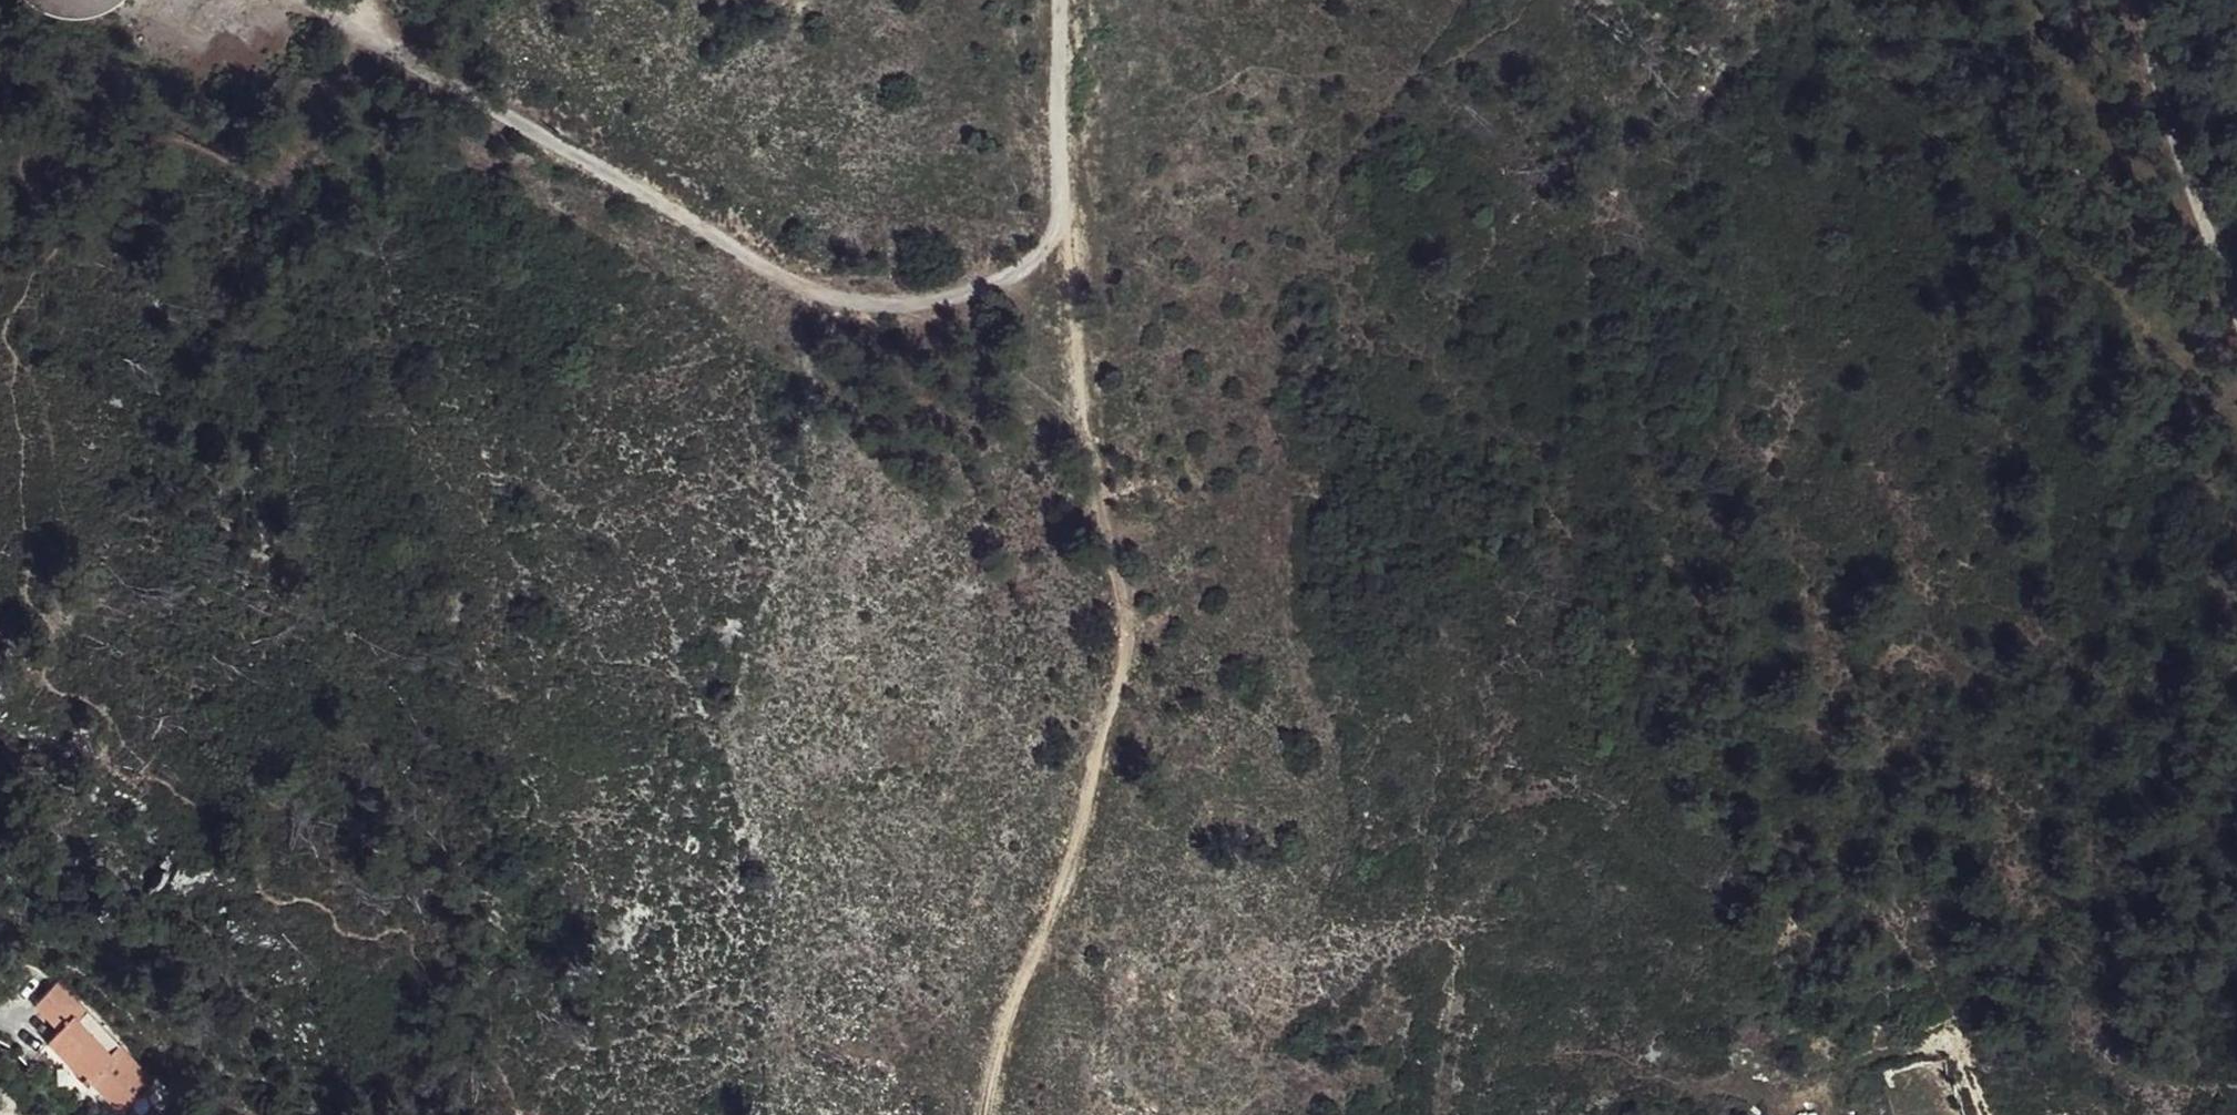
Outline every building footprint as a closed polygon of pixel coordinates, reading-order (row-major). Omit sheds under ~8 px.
[(26,1),(38,10),(51,17),(65,22),(80,23),(95,22),(110,17),(123,10),(134,1),(135,0),(26,0),(26,1)] [(28,1031),(24,1036),(34,1046),(28,1056),(60,1081),(64,1077),(98,1105),(124,1073),(21,987),(2,1009),(28,1031)] [(24,1036),(16,1045),(28,1056),(34,1046),(24,1036)]
